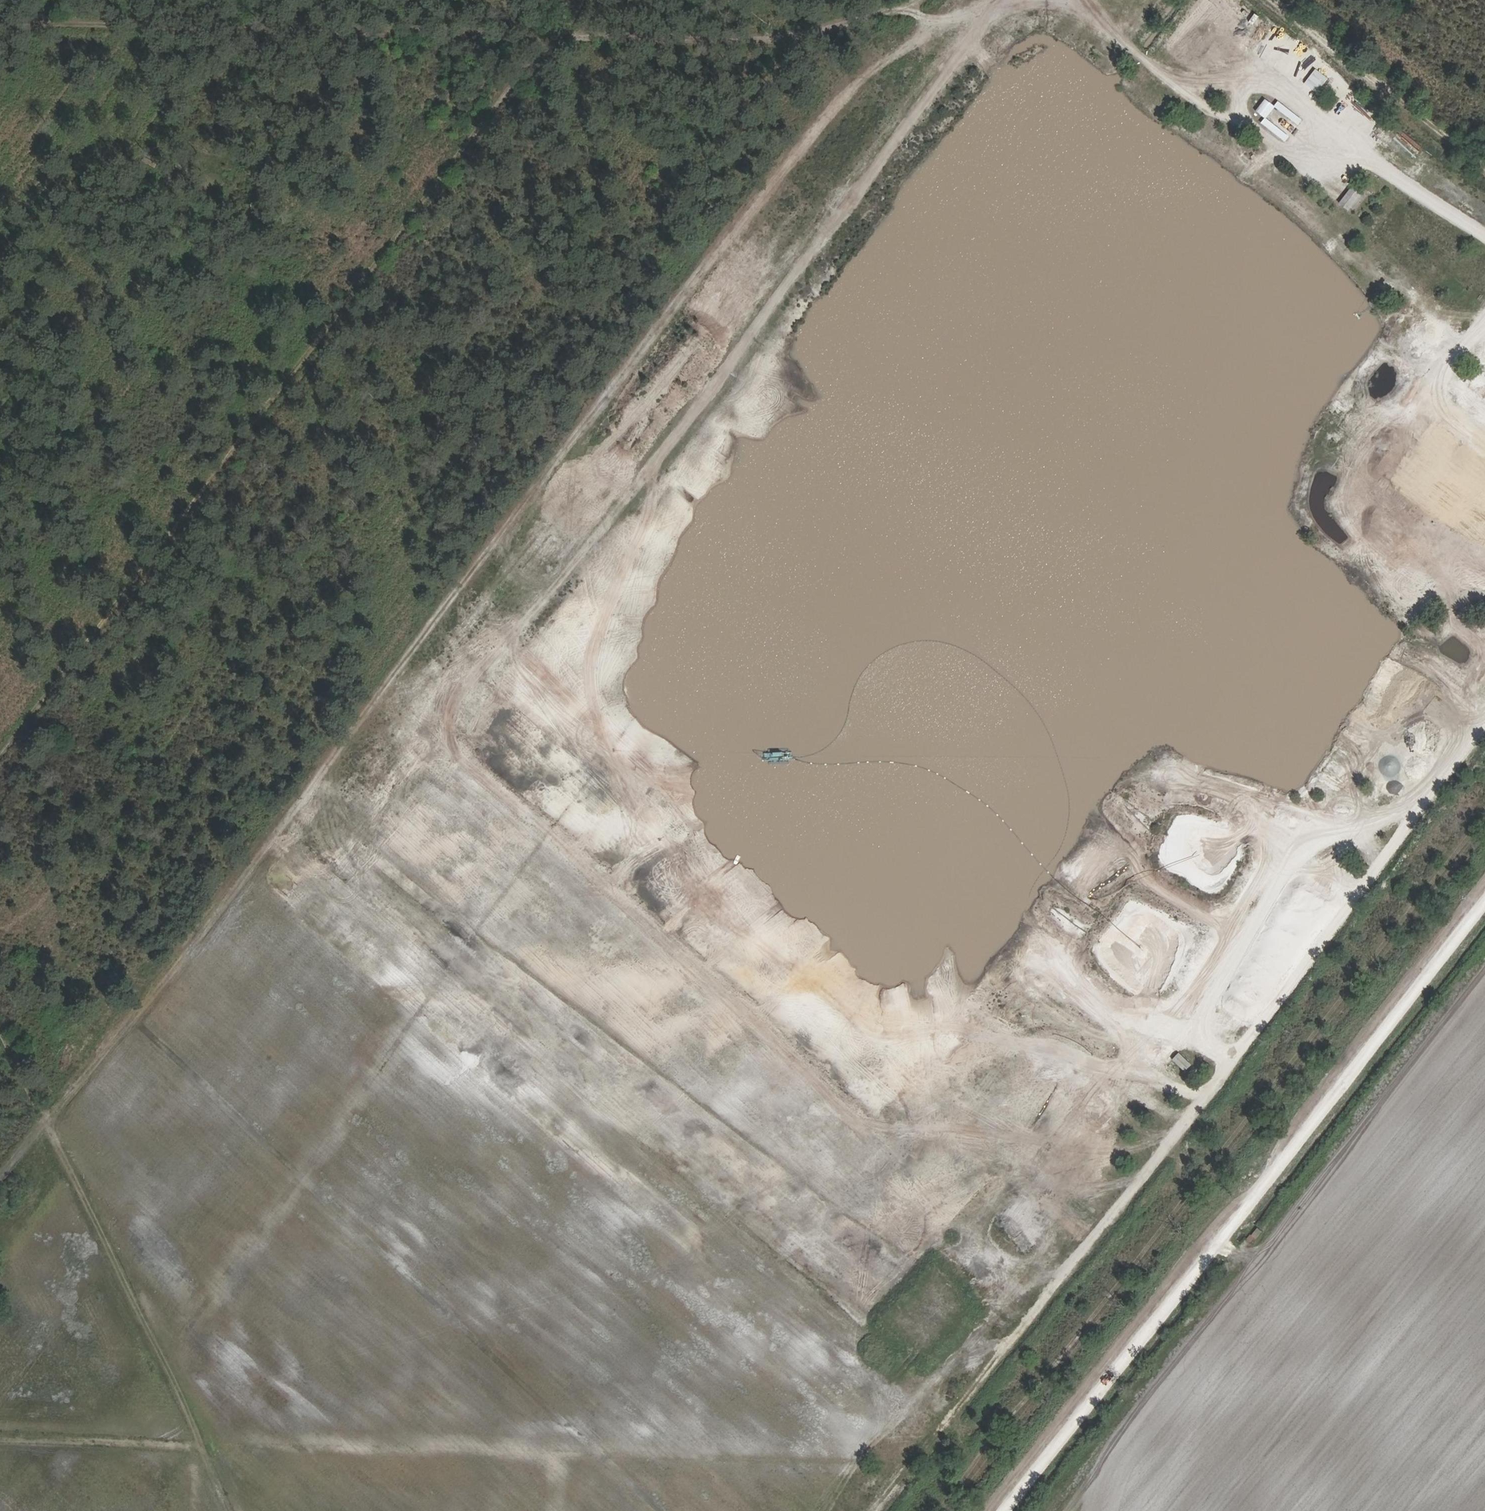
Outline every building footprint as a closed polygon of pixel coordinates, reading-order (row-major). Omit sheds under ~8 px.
[(1265,118),(1273,107),(1296,124),(1304,113),(1281,97),(1275,105),(1264,97),(1254,110),(1265,118)] [(1185,1072),(1192,1064),(1178,1052),(1172,1060),(1185,1072)]
